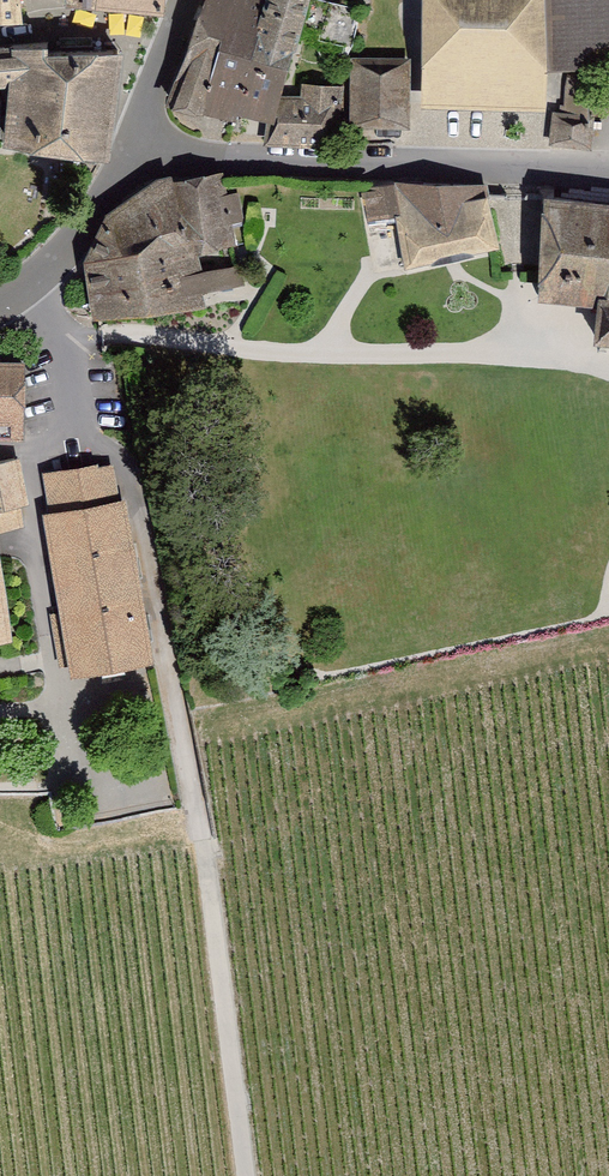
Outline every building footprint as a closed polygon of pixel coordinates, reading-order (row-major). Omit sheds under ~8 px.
[(22,22),(23,0),(0,0),(0,22),(22,22)] [(70,9),(165,17),(167,0),(70,0),(70,9)] [(305,87),(303,100),(285,98),(293,72),(312,0),(213,0),(179,104),(238,124),(240,117),(276,128),(271,147),(339,150),(344,89),(305,87)] [(421,105),(544,108),(546,0),(424,0),(421,105)] [(124,56),(51,56),(51,48),(0,51),(0,91),(13,90),(7,147),(109,159),(124,56)] [(411,61),(353,60),(353,128),(410,129),(411,61)] [(589,144),(591,126),(552,121),(549,140),(589,144)] [(87,264),(95,320),(207,312),(206,302),(249,297),(246,269),(203,274),(201,254),(237,249),(235,225),(243,224),(239,195),(227,197),(224,174),(172,176),(102,222),(87,264)] [(399,216),(409,267),(501,249),(488,187),(398,185),(365,189),(370,219),(399,216)] [(543,299),(600,303),(600,343),(608,344),(608,204),(547,198),(543,299)] [(0,364),(0,441),(24,441),(26,365),(0,364)] [(0,465),(0,511),(31,505),(25,461),(0,465)] [(113,463),(46,474),(53,514),(46,515),(73,677),(155,663),(127,501),(120,502),(113,463)] [(13,641),(8,595),(0,541),(0,643),(13,641)]
